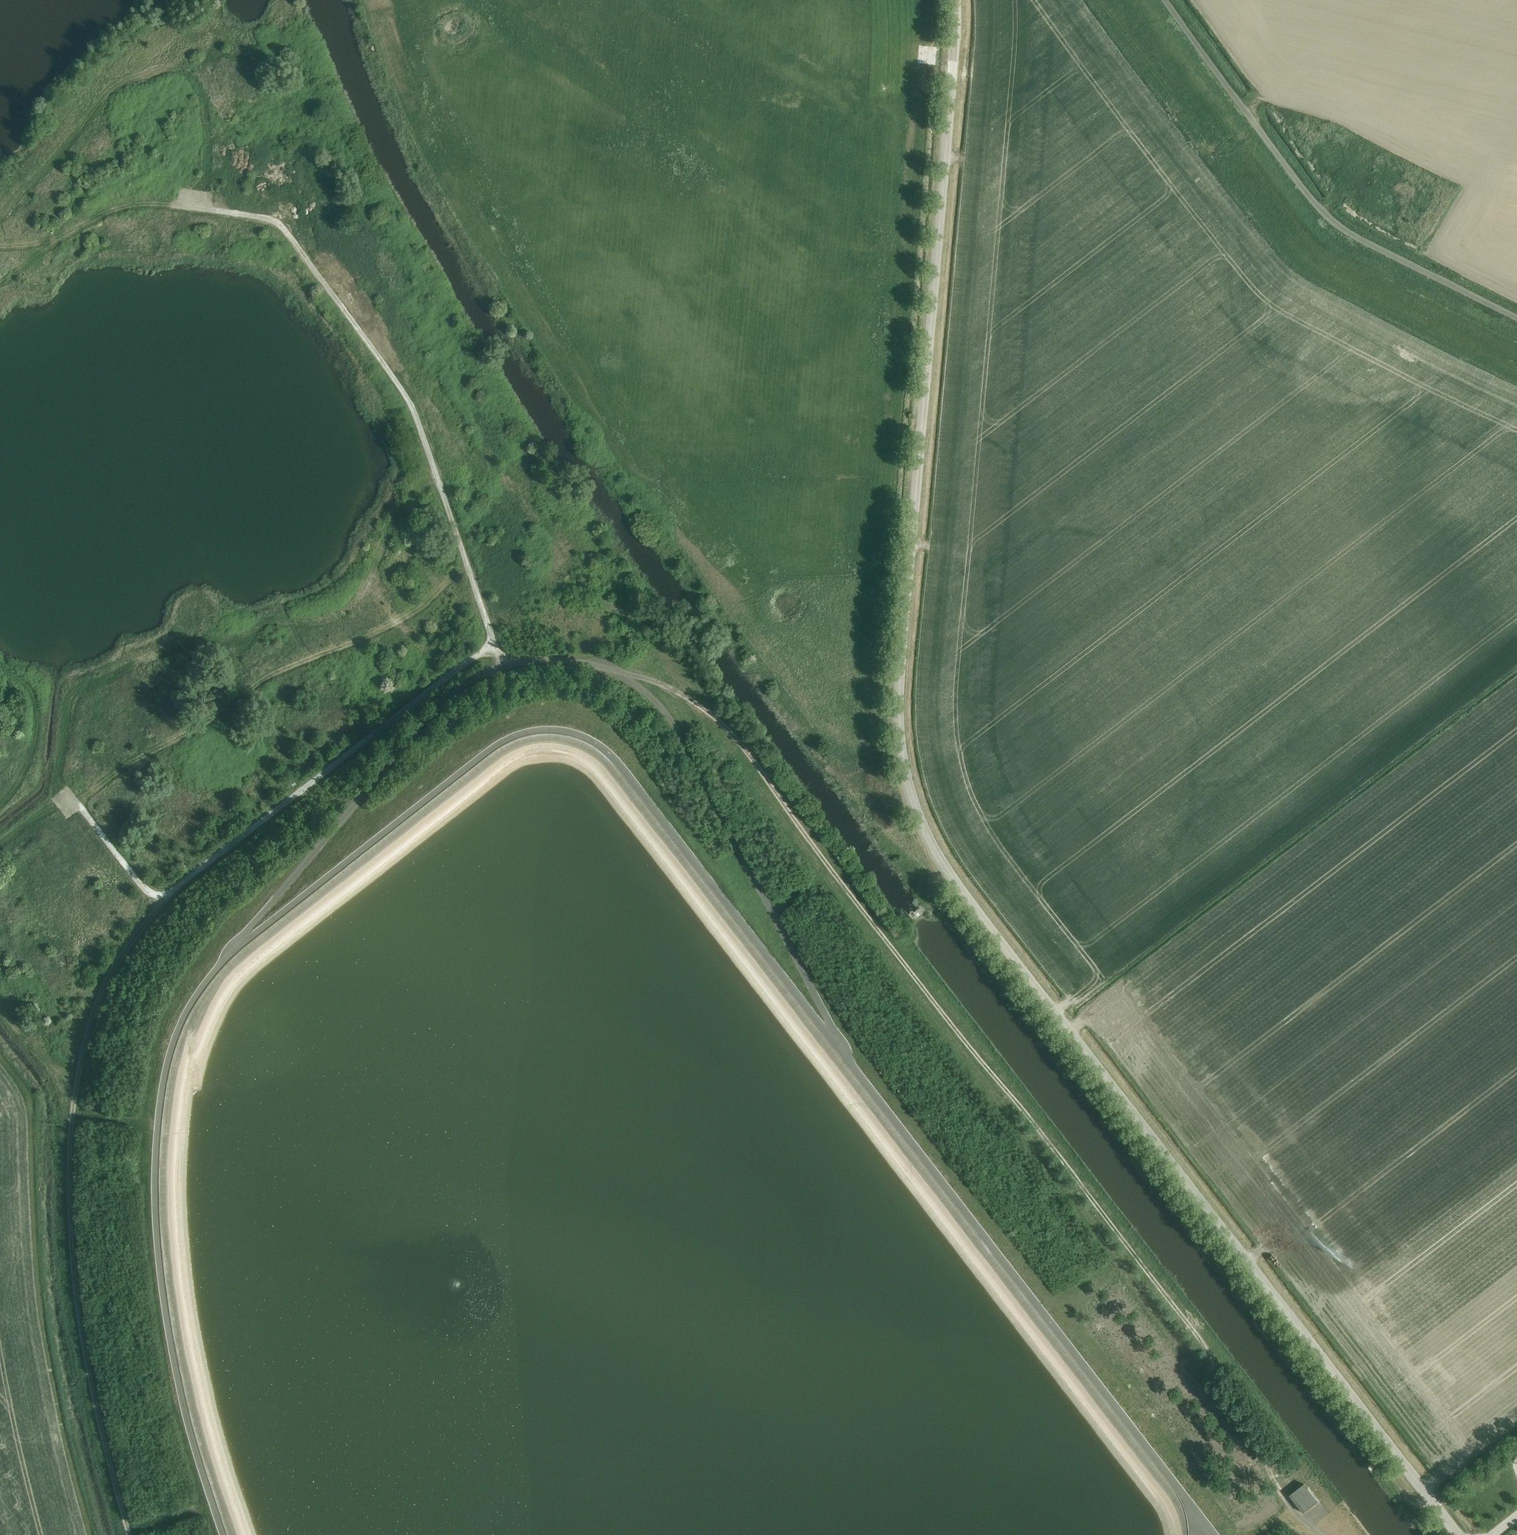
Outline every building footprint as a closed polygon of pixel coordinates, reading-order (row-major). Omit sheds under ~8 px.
[(1304,1484),(1289,1495),(1303,1513),(1317,1502),(1317,1501),(1316,1502),(1303,1485),(1304,1485),(1304,1484)] [(1319,1501),(1306,1512),(1314,1521),(1327,1510),(1319,1501)]
